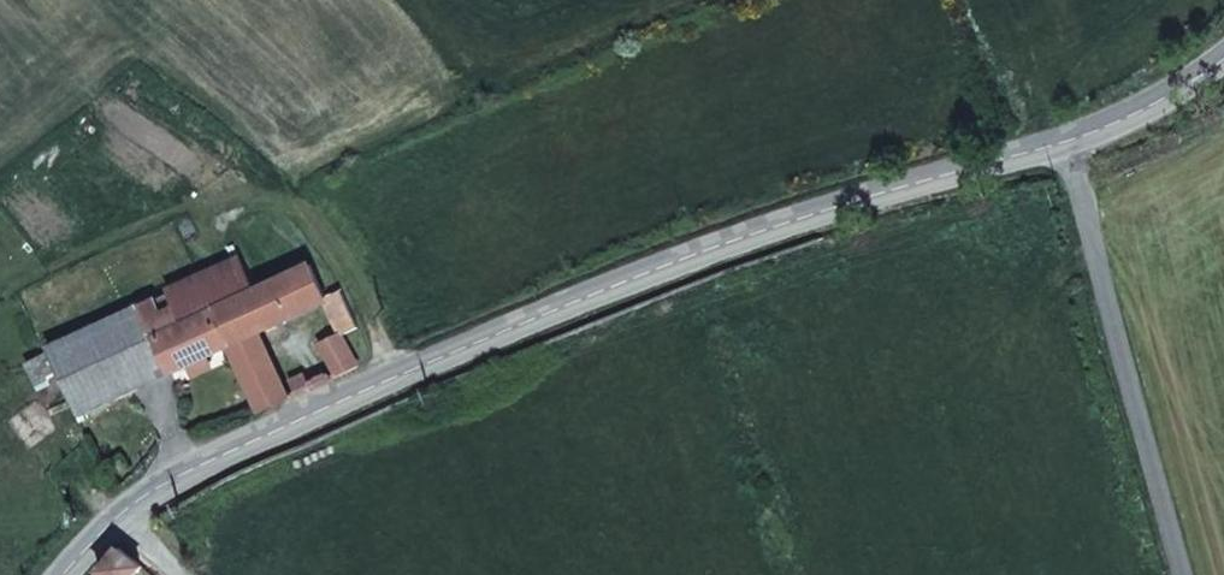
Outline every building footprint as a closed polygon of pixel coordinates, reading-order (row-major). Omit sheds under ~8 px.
[(256,290),(234,244),(188,264),(211,311),(256,290)] [(211,311),(188,264),(132,290),(137,303),(153,338),(211,311)] [(324,297),(309,265),(256,290),(211,311),(227,345),(258,331),(322,302),(326,300),(324,297)] [(358,327),(341,290),(324,297),(326,300),(322,302),(339,335),(342,334),(358,327)] [(153,338),(137,303),(45,346),(79,414),(168,372),(153,338)] [(227,345),(211,311),(153,338),(168,372),(227,345)] [(290,398),(258,331),(227,345),(260,412),(290,398)] [(357,366),(342,334),(339,335),(323,342),(340,374),(357,366)] [(96,571),(101,574),(132,574),(139,567),(115,548),(96,571)]
